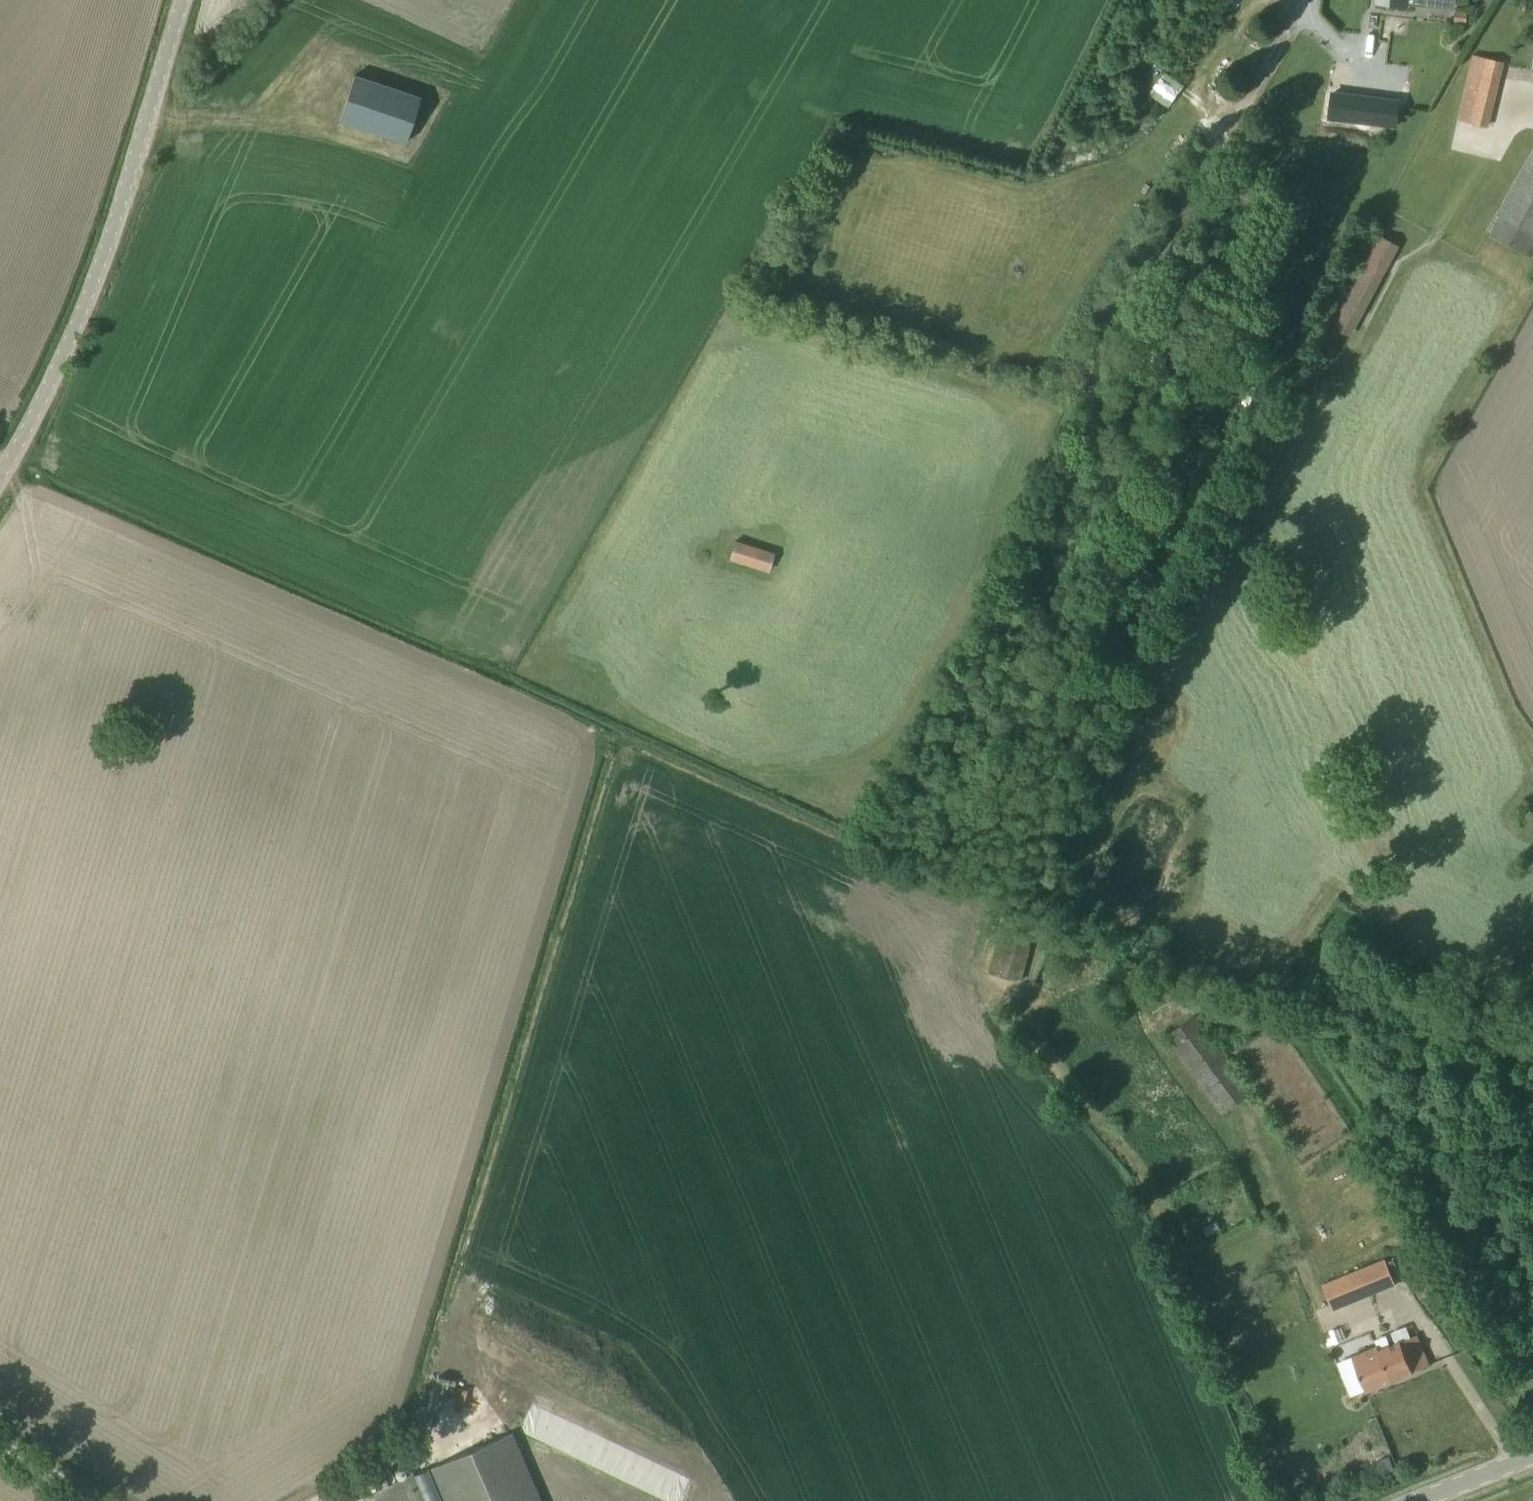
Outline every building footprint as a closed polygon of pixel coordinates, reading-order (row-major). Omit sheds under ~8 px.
[(1456,118),(1490,125),(1503,60),(1469,54),(1456,118)] [(354,75),(339,121),(405,143),(420,97),(354,75)] [(1330,92),(1326,121),(1371,128),(1375,98),(1330,92)] [(1497,213),(1488,229),(1531,254),(1532,251),(1532,151),(1497,213)] [(1324,322),(1351,336),(1399,244),(1373,230),(1324,322)] [(728,559),(768,572),(774,553),(734,540),(728,559)] [(1015,929),(1002,925),(990,972),(1022,980),(1032,944),(1012,939),(1015,929)] [(1223,1113),(1252,1092),(1195,1014),(1166,1035),(1223,1113)] [(1395,1282),(1386,1260),(1324,1285),(1333,1308),(1395,1282)] [(1366,1390),(1428,1365),(1416,1334),(1379,1350),(1377,1346),(1352,1356),(1366,1390)] [(510,1433),(431,1467),(445,1500),(539,1500),(510,1433)] [(413,1472),(345,1500),(426,1500),(413,1472)]
